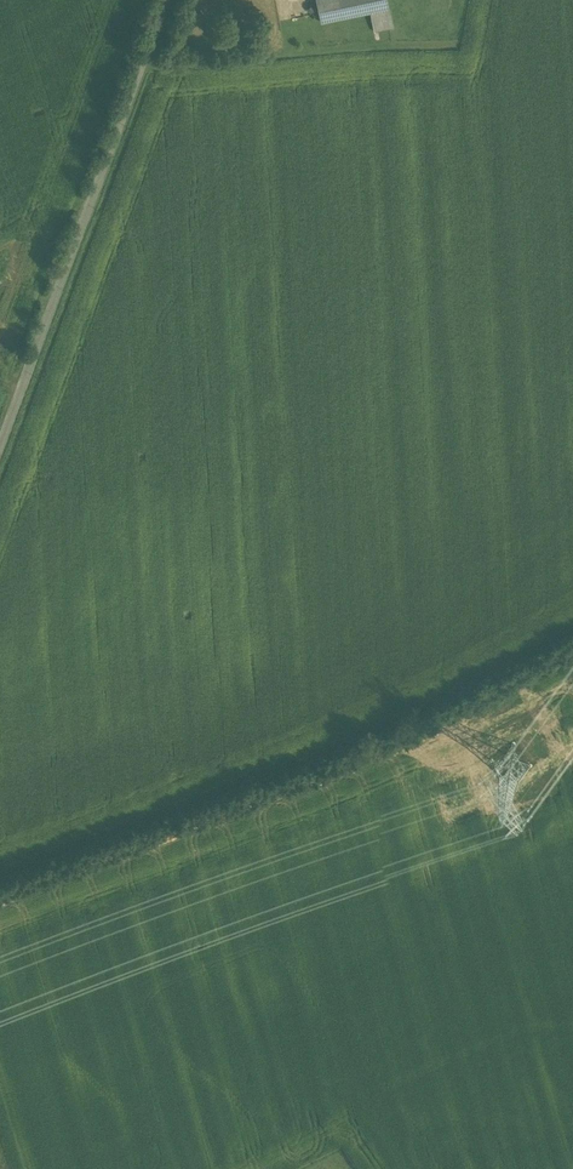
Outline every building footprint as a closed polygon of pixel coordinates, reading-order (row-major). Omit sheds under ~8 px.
[(320,20),(369,11),(367,0),(316,0),(320,20)] [(369,11),(373,30),(394,26),(388,0),(367,0),(369,11)]
